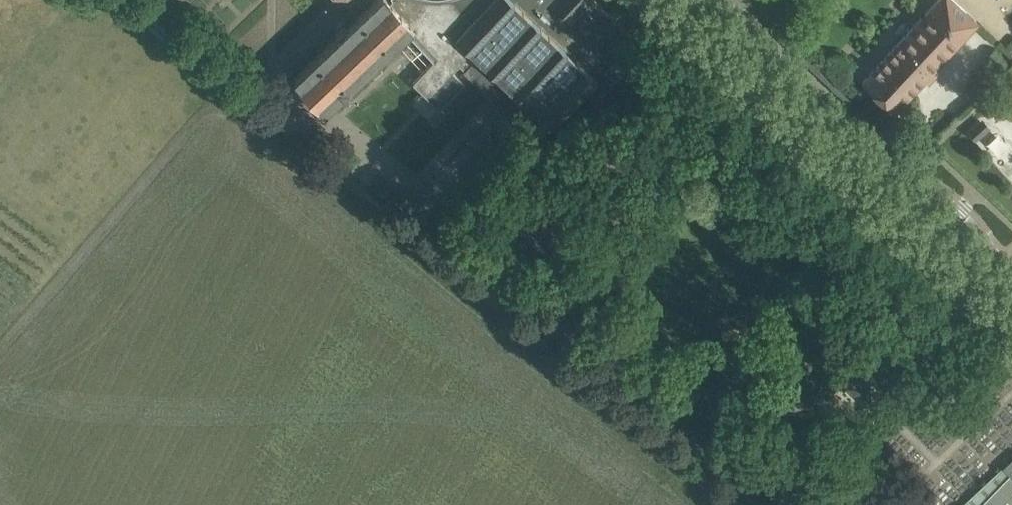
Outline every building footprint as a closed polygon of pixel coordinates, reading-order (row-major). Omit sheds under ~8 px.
[(324,108),(342,91),(344,92),(348,93),(351,90),(351,86),(349,84),(408,28),(435,57),(412,82),(422,91),(413,101),(430,117),(464,81),(452,70),(459,63),(464,68),(462,69),(473,79),(475,78),(513,113),(511,115),(537,139),(584,90),(595,101),(622,72),(610,61),(634,36),(596,0),(472,0),(467,5),(466,4),(462,8),(456,0),(398,0),(393,5),(389,0),(375,0),(294,77),(324,108)] [(876,66),(862,81),(894,111),(977,21),(954,0),(937,0),(876,66)] [(869,381),(850,362),(836,376),(855,395),(857,393),(860,396),(870,386),(867,383),(869,381)] [(1002,468),(962,504),(963,504),(979,504),(980,504),(981,504),(1011,504),(1011,478),(1002,468)]
